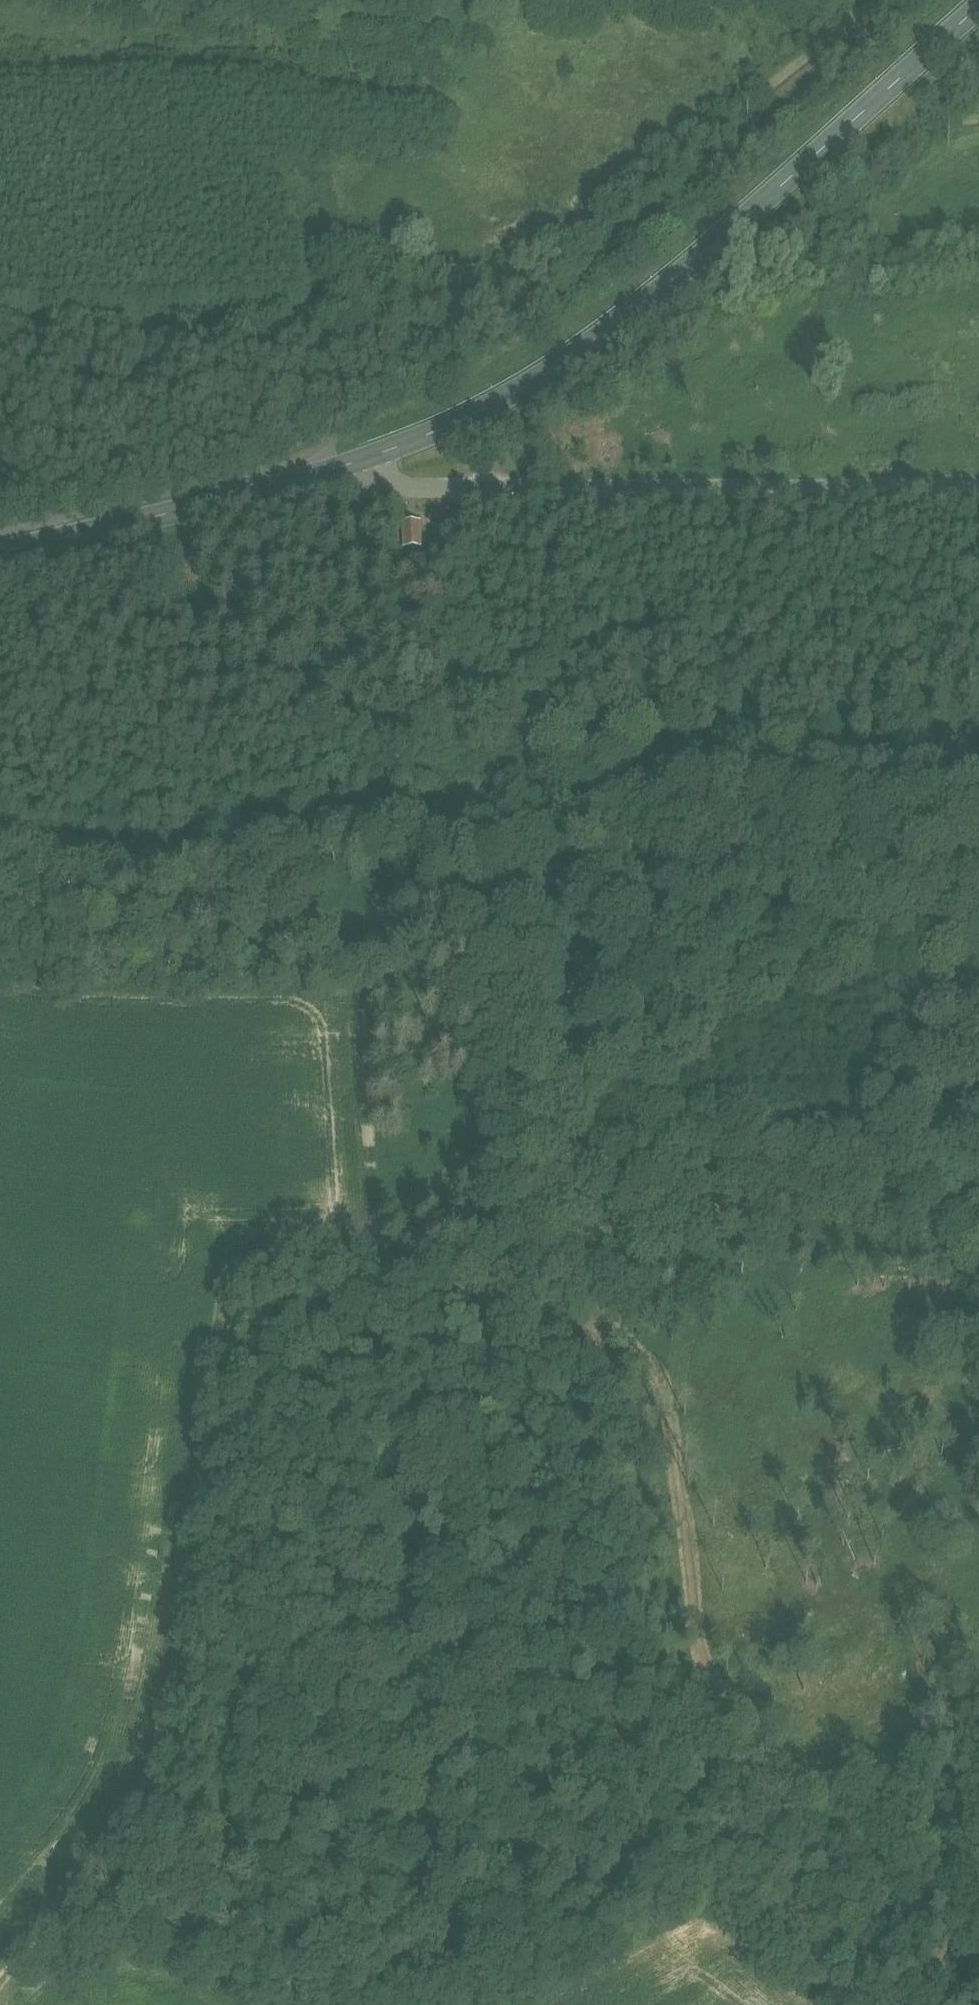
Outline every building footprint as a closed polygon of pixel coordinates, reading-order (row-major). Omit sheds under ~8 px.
[(420,530),(398,531),(399,556),(421,556),(420,530)]
